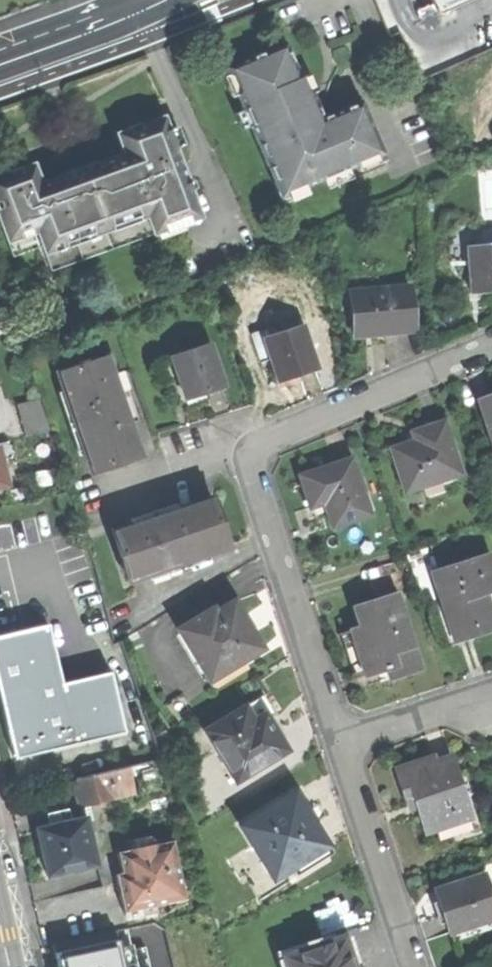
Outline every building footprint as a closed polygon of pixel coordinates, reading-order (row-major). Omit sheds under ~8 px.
[(451,7),(447,0),(429,0),(436,14),(451,7)] [(248,60),(231,67),(241,93),(235,95),(265,168),(271,166),(282,193),(313,180),(314,183),(356,166),(354,162),(379,152),(359,103),(316,121),(286,45),(270,52),(269,49),(255,54),(247,58),(248,60)] [(2,232),(32,221),(40,243),(141,205),(150,230),(198,213),(161,112),(129,124),(137,145),(120,151),(76,167),(39,181),(23,187),(15,166),(0,172),(0,226),(2,232)] [(113,130),(120,151),(137,145),(129,124),(113,130)] [(31,160),(15,166),(23,187),(39,181),(31,160)] [(49,268),(150,230),(141,205),(40,243),(49,268)] [(10,254),(40,243),(32,221),(2,232),(10,254)] [(491,290),(491,246),(466,247),(468,292),(484,291),(491,290)] [(383,332),(412,331),(409,286),(350,289),(352,334),(383,332)] [(250,333),(259,361),(270,357),(278,380),(294,375),(315,368),(301,326),(268,337),(266,328),(250,333)] [(170,356),(185,399),(203,392),(222,386),(207,343),(170,356)] [(53,374),(89,473),(135,456),(130,440),(118,407),(125,405),(120,389),(113,391),(101,357),(53,374)] [(476,399),(491,445),(491,394),(476,399)] [(15,407),(23,438),(45,432),(37,401),(15,407)] [(421,426),(409,430),(414,445),(390,452),(403,491),(424,484),(428,495),(443,490),(439,479),(460,472),(443,419),(421,426)] [(0,443),(0,460),(10,458),(6,441),(0,443)] [(316,468),(297,475),(307,507),(322,503),(330,526),(368,513),(350,457),(316,468)] [(127,579),(227,545),(218,521),(211,499),(161,516),(158,508),(143,514),(146,522),(111,534),(127,579)] [(452,634),(472,628),(474,634),(481,631),(491,628),(491,619),(483,592),(491,589),(491,569),(487,554),(432,571),(452,634)] [(395,593),(353,606),(359,626),(348,629),(356,653),(363,674),(384,668),(387,677),(419,667),(395,593)] [(176,628),(208,680),(261,647),(250,630),(252,628),(247,620),(243,614),(241,616),(231,600),(214,610),(211,606),(176,628)] [(0,637),(0,684),(18,758),(127,732),(113,674),(65,685),(50,625),(0,637)] [(452,634),(454,640),(474,634),(472,628),(452,634)] [(203,729),(234,781),(286,750),(273,730),(265,715),(271,711),(261,694),(203,729)] [(432,756),(393,769),(400,789),(406,805),(415,802),(424,828),(470,812),(463,790),(459,792),(454,777),(458,776),(451,755),(434,761),(432,756)] [(133,794),(126,766),(105,771),(113,799),(133,794)] [(113,799),(105,771),(75,778),(82,807),(113,799)] [(240,827),(272,877),(324,844),(311,824),(314,822),(309,815),(305,808),(302,810),(292,794),(240,827)] [(37,830),(47,877),(94,866),(83,820),(68,823),(67,820),(49,825),(49,828),(37,830)] [(120,897),(124,914),(185,900),(172,841),(117,854),(121,874),(115,876),(120,897)] [(448,930),(491,915),(491,902),(483,874),(435,889),(443,912),(448,930)] [(56,954),(60,966),(153,966),(148,945),(136,948),(135,943),(124,945),(122,938),(56,954)] [(340,940),(286,958),(289,966),(349,966),(340,940)]
